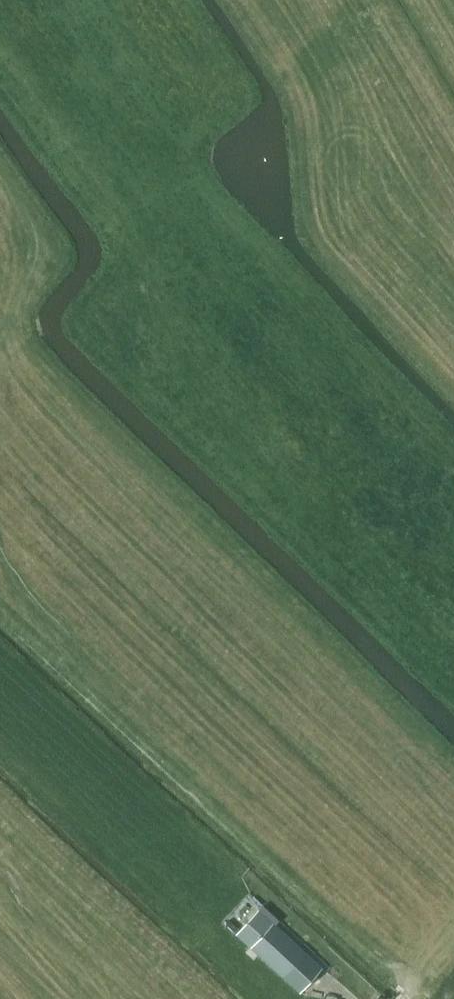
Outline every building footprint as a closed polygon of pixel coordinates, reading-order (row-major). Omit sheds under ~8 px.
[(236,935),(284,979),(307,954),(259,911),(236,935)]
